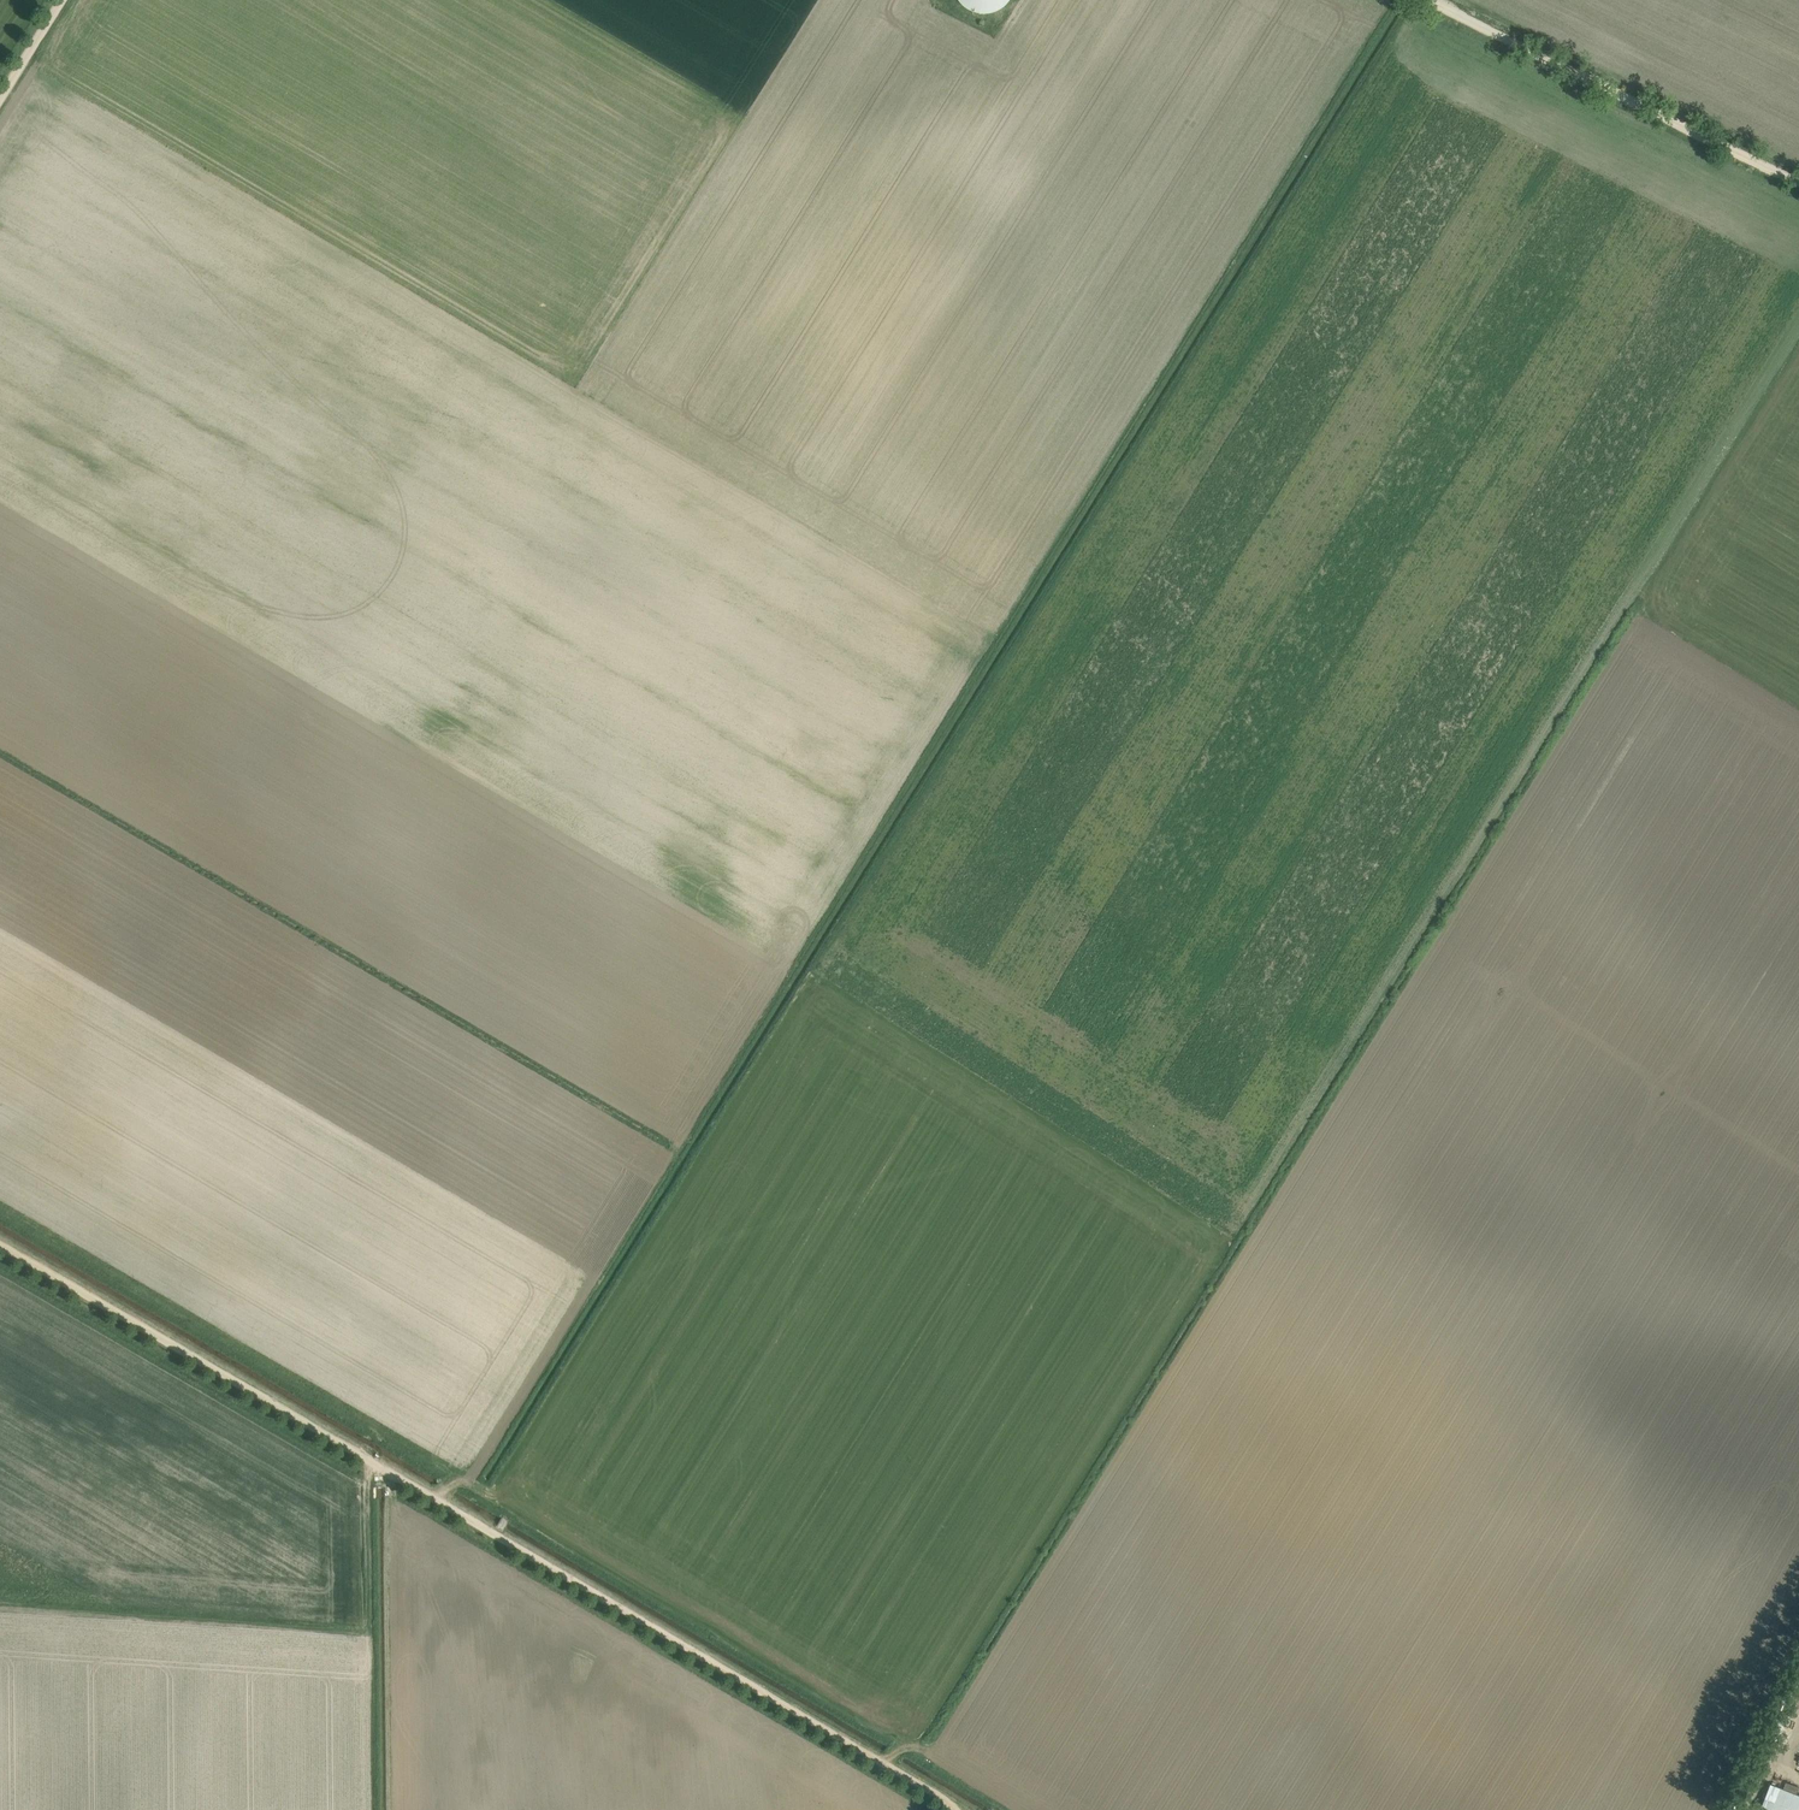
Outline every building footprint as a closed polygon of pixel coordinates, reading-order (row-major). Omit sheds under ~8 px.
[(988,13),(994,13),(1000,10),(1007,5),(1011,0),(959,0),(961,3),(965,6),(970,10),(978,13),(984,13),(988,13)] [(1786,1787),(1798,1791),(1798,1789),(1798,1786),(1788,1782),(1786,1787)] [(1771,1784),(1763,1805),(1771,1809),(1798,1809),(1798,1795),(1771,1784)]
